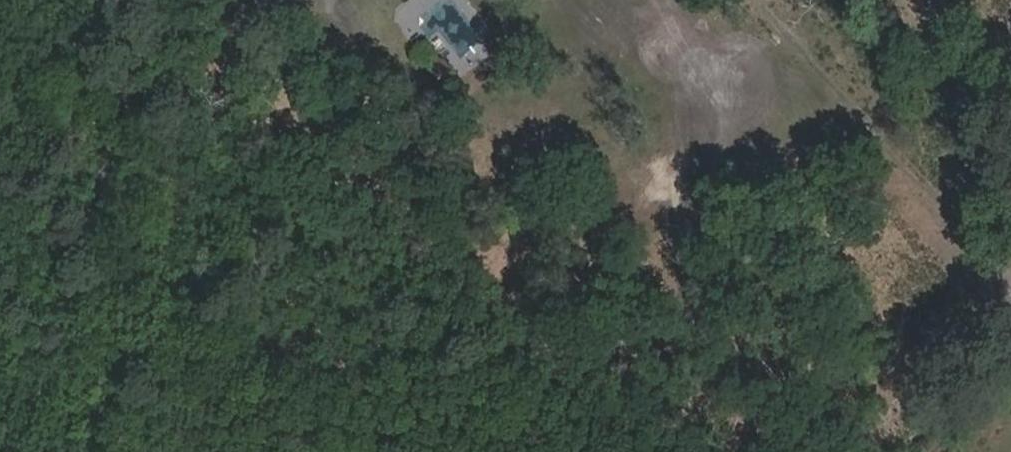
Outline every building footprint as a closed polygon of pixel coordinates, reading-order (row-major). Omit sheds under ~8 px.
[(455,63),(489,37),(460,0),(406,0),(394,9),(416,36),(427,27),(455,63)]
